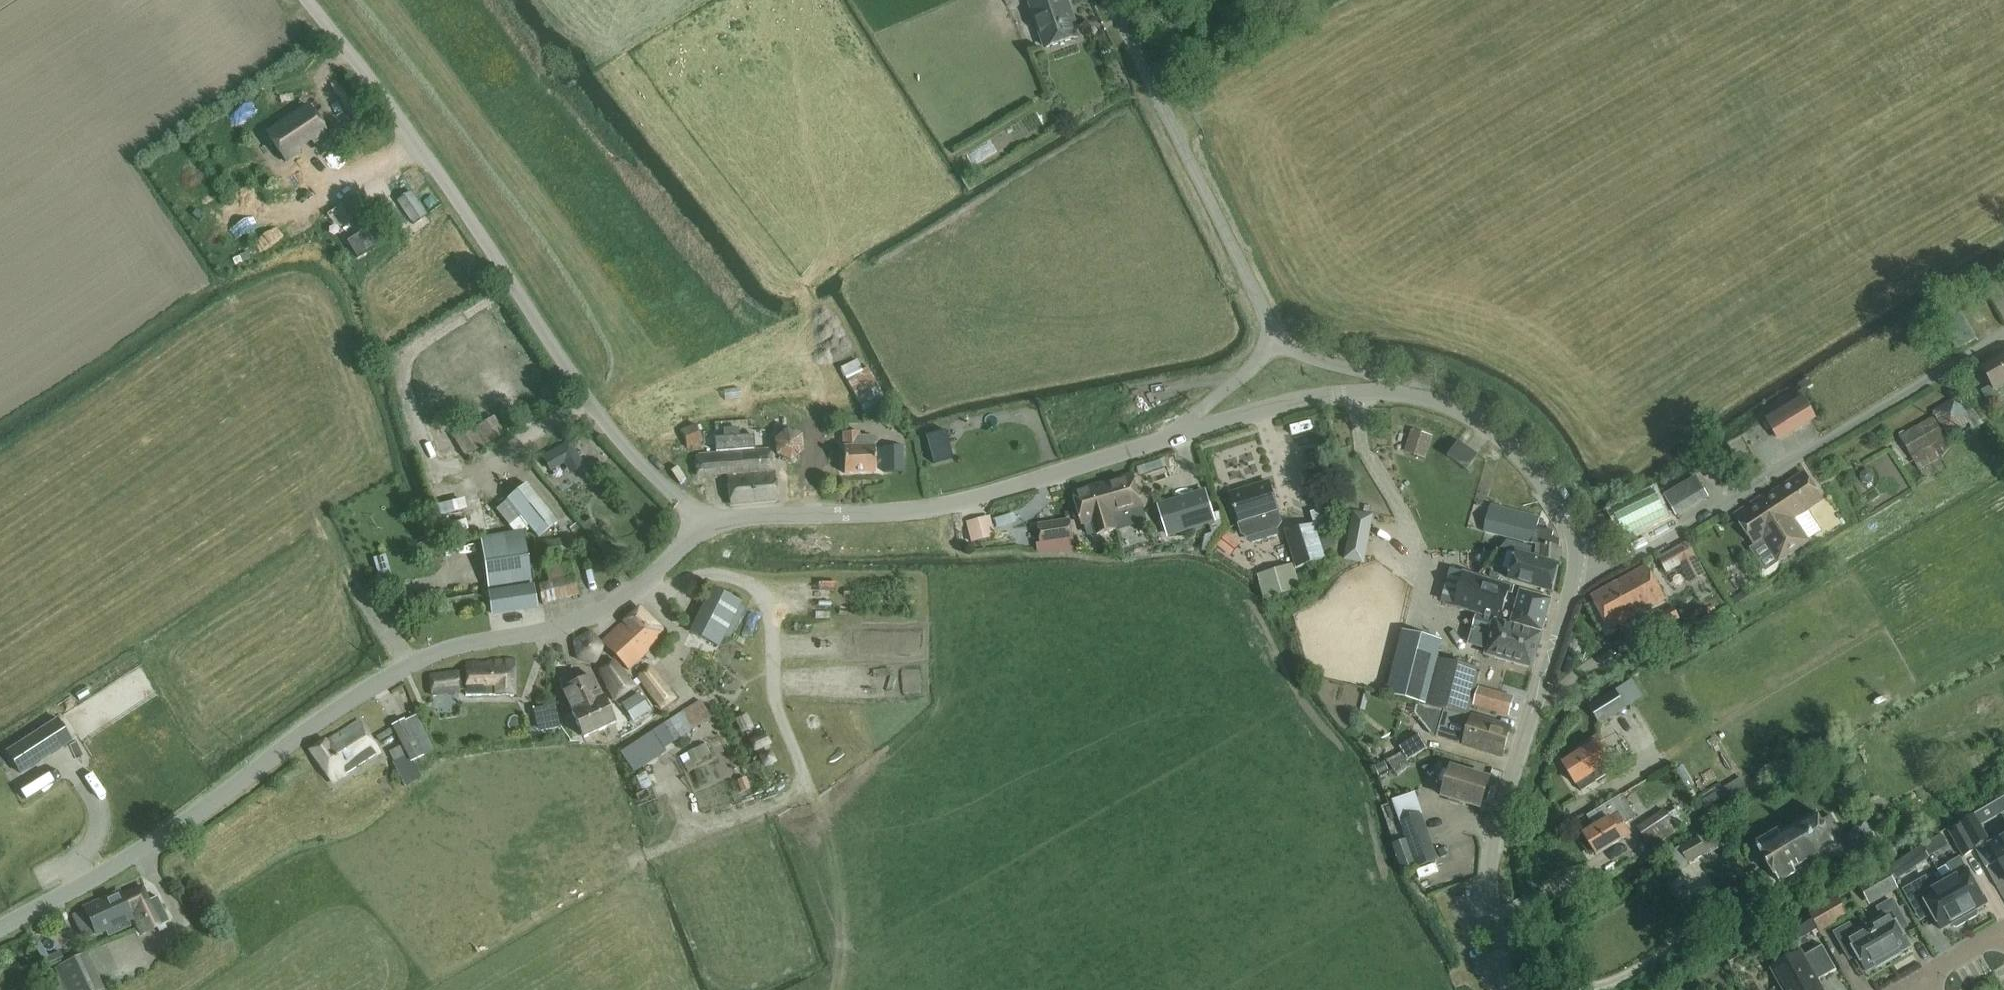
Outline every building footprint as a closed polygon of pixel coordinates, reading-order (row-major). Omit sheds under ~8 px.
[(1070,14),(1071,14),(1066,0),(1043,0),(1030,5),(1045,49),(1078,38),(1070,14)] [(327,134),(308,106),(266,134),(285,162),(299,152),(297,148),(310,140),(312,144),(327,134)] [(392,197),(412,222),(428,210),(408,185),(392,197)] [(347,242),(356,258),(384,241),(360,200),(346,208),(361,233),(347,242)] [(1981,368),(1991,384),(1981,390),(1990,404),(2000,398),(1995,389),(2003,384),(2003,355),(1981,368)] [(840,368),(865,414),(887,402),(868,366),(862,369),(857,359),(840,368)] [(1969,370),(1959,375),(1963,383),(1974,377),(1969,370)] [(1972,422),(1957,396),(1933,410),(1947,436),(1972,422)] [(1813,417),(1802,399),(1778,414),(1789,431),(1813,417)] [(1899,436),(1920,471),(1945,456),(1952,446),(1934,415),(1899,436)] [(503,434),(493,418),(476,428),(485,444),(503,434)] [(484,446),(471,425),(454,436),(466,457),(484,446)] [(703,444),(697,425),(680,431),(686,450),(703,444)] [(951,458),(944,429),(924,435),(931,464),(951,458)] [(1434,436),(1412,429),(1404,452),(1426,459),(1434,436)] [(843,474),(874,473),(874,438),(860,438),(860,435),(842,435),(842,446),(843,474)] [(585,466),(570,441),(542,457),(551,472),(564,464),(570,475),(585,466)] [(882,447),(882,474),(903,474),(902,446),(882,447)] [(770,475),(768,453),(694,459),(696,478),(727,475),(730,504),(776,500),(773,475),(770,475)] [(1872,481),(1873,476),(1870,472),(1865,471),(1861,473),(1860,478),(1863,483),(1868,484),(1872,481)] [(1759,495),(1795,551),(1810,541),(1795,517),(1820,501),(1802,472),(1761,498),(1759,495)] [(1130,475),(1104,482),(1115,520),(1140,513),(1130,475)] [(1662,496),(1673,512),(1703,493),(1692,476),(1662,496)] [(1104,482),(1073,491),(1075,496),(1072,497),(1071,499),(1076,518),(1078,519),(1081,519),(1083,525),(1096,522),(1097,525),(1097,524),(1100,533),(1117,528),(1115,520),(1104,482)] [(558,521),(526,483),(495,509),(517,536),(528,526),(538,538),(558,521)] [(1278,512),(1277,513),(1268,483),(1231,494),(1245,539),(1282,527),(1278,512)] [(1215,520),(1205,489),(1157,503),(1167,535),(1215,520)] [(1647,489),(1609,510),(1621,533),(1660,512),(1647,489)] [(1795,551),(1759,495),(1731,513),(1754,548),(1765,541),(1778,562),(1795,551)] [(1314,524),(1285,533),(1296,568),(1336,556),(1330,526),(1336,525),(1331,506),(1310,512),(1314,524)] [(1552,533),(1536,529),(1539,518),(1491,506),(1484,532),(1532,544),(1533,539),(1538,540),(1536,559),(1556,563),(1559,541),(1551,539),(1552,533)] [(986,508),(960,515),(966,539),(992,532),(986,508)] [(1372,514),(1353,511),(1345,557),(1363,561),(1372,514)] [(1070,518),(1038,524),(1038,527),(1034,527),(1037,542),(1041,541),(1041,545),(1074,539),(1070,518)] [(517,536),(481,542),(485,566),(489,589),(510,585),(532,581),(529,563),(524,534),(517,536)] [(1226,553),(1227,552),(1235,542),(1225,534),(1218,542),(1216,545),(1226,553)] [(1695,557),(1687,543),(1659,559),(1666,572),(1695,557)] [(1509,580),(1551,592),(1558,565),(1516,553),(1509,580)] [(538,584),(543,606),(580,596),(571,563),(545,570),(547,581),(538,584)] [(1265,573),(1272,598),(1302,589),(1295,565),(1265,573)] [(1645,566),(1591,596),(1609,629),(1663,600),(1645,566)] [(1465,574),(1456,608),(1498,619),(1507,586),(1465,574)] [(814,610),(832,609),(831,584),(813,584),(814,610)] [(490,593),(493,615),(529,609),(525,587),(490,593)] [(741,603),(711,588),(690,632),(719,647),(729,626),(734,629),(744,608),(740,606),(741,603)] [(1521,590),(1511,624),(1542,632),(1551,598),(1521,590)] [(640,607),(601,642),(628,672),(667,637),(640,607)] [(1474,628),(1489,632),(1492,621),(1477,617),(1474,628)] [(1493,623),(1484,657),(1530,670),(1539,635),(1493,623)] [(597,664),(603,645),(591,631),(573,641),(577,661),(597,664)] [(1441,641),(1403,631),(1386,696),(1425,705),(1437,659),(1441,641)] [(596,670),(633,731),(658,715),(641,690),(638,692),(635,688),(640,684),(637,679),(633,681),(614,659),(596,670)] [(1469,717),(1481,670),(1437,659),(1425,705),(1469,717)] [(513,696),(513,663),(467,663),(467,696),(493,696),(513,696)] [(677,699),(652,665),(636,677),(661,711),(677,699)] [(429,673),(432,697),(459,695),(456,670),(429,673)] [(572,716),(604,701),(602,698),(599,699),(589,677),(575,683),(571,675),(557,682),(561,690),(560,690),(570,712),(572,716)] [(1638,677),(1589,706),(1599,723),(1648,693),(1638,677)] [(1514,697),(1479,687),(1473,706),(1479,708),(1478,711),(1491,715),(1492,712),(1508,717),(1514,697)] [(634,773),(661,755),(656,749),(661,745),(663,748),(711,718),(700,700),(620,752),(634,773)] [(604,701),(572,716),(583,739),(615,724),(604,701)] [(562,726),(559,703),(549,704),(552,727),(562,726)] [(1502,758),(1510,729),(1472,717),(1463,746),(1502,758)] [(57,719),(6,752),(20,773),(71,741),(57,719)] [(393,727),(377,736),(380,741),(396,732),(402,744),(407,754),(412,762),(434,751),(423,729),(412,734),(405,721),(404,719),(392,725),(393,727)] [(318,745),(312,748),(312,749),(333,782),(359,765),(360,766),(365,763),(375,756),(379,754),(360,721),(327,742),(326,740),(318,745)] [(1407,761),(1427,748),(1419,735),(1398,747),(1407,761)] [(1576,756),(1562,765),(1575,785),(1576,785),(1581,792),(1596,782),(1595,782),(1607,774),(1603,767),(1610,763),(1602,750),(1605,748),(1598,736),(1573,752),(1576,756)] [(393,762),(407,754),(402,744),(388,752),(393,762)] [(702,761),(696,748),(680,755),(686,769),(694,765),(694,764),(702,761)] [(1384,762),(1376,766),(1374,766),(1377,774),(1379,773),(1387,769),(1384,762)] [(1480,809),(1489,780),(1451,768),(1442,797),(1480,809)] [(652,785),(646,772),(636,777),(642,790),(652,785)] [(1723,788),(1702,800),(1706,808),(1727,795),(1723,788)] [(1583,834),(1596,855),(1622,839),(1622,840),(1630,835),(1624,824),(1635,817),(1621,795),(1595,812),(1602,823),(1583,834)] [(1652,849),(1689,823),(1678,808),(1668,815),(1664,809),(1637,827),(1652,849)] [(1831,815),(1820,822),(1814,812),(1814,813),(1781,833),(1778,827),(1755,841),(1781,881),(1796,872),(1794,869),(1834,845),(1829,836),(1839,830),(1831,815)] [(1400,822),(1416,868),(1435,861),(1419,815),(1400,822)] [(1973,846),(1986,838),(1973,815),(1960,822),(1961,824),(1973,846)] [(1841,834),(1859,875),(1876,868),(1866,846),(1875,842),(1867,823),(1841,834)] [(1961,824),(1949,831),(1962,855),(1974,849),(1973,846),(1961,824)] [(1698,837),(1678,848),(1688,865),(1706,853),(1717,848),(1707,831),(1697,836),(1698,837)] [(1987,842),(2003,872),(2003,833),(1987,842)] [(1930,857),(1947,847),(1940,835),(1923,845),(1930,857)] [(1953,873),(1942,879),(1967,922),(1976,916),(1977,913),(1976,910),(1986,904),(1967,870),(1966,870),(1960,858),(1949,865),(1953,873)] [(1898,863),(1892,867),(1896,872),(1898,876),(1904,872),(1910,868),(1907,864),(1904,859),(1898,863)] [(1857,885),(1859,888),(1867,902),(1895,886),(1885,869),(1857,885)] [(1675,889),(1683,884),(1679,876),(1670,881),(1675,889)] [(1967,922),(1942,879),(1930,885),(1926,877),(1903,890),(1916,914),(1928,907),(1941,931),(1952,924),(1953,927),(1956,928),(1967,922)] [(120,892),(84,908),(96,935),(105,931),(108,938),(131,928),(128,921),(134,918),(130,909),(148,901),(141,887),(121,896),(120,892)] [(158,897),(151,900),(132,911),(135,919),(134,920),(140,934),(169,921),(158,897)] [(1809,913),(1820,932),(1849,916),(1838,897),(1809,913)] [(1868,926),(1889,962),(1901,955),(1902,952),(1909,948),(1899,930),(1906,926),(1892,901),(1878,909),(1883,917),(1868,926)] [(1809,915),(1794,924),(1802,938),(1817,929),(1809,915)] [(1889,962),(1868,926),(1854,934),(1849,926),(1835,933),(1850,959),(1857,955),(1867,972),(1874,968),(1877,969),(1889,962)] [(1772,969),(1784,989),(1821,989),(1816,981),(1836,970),(1822,946),(1803,957),(1801,953),(1772,969)] [(87,952),(55,967),(65,989),(104,989),(87,952)]
